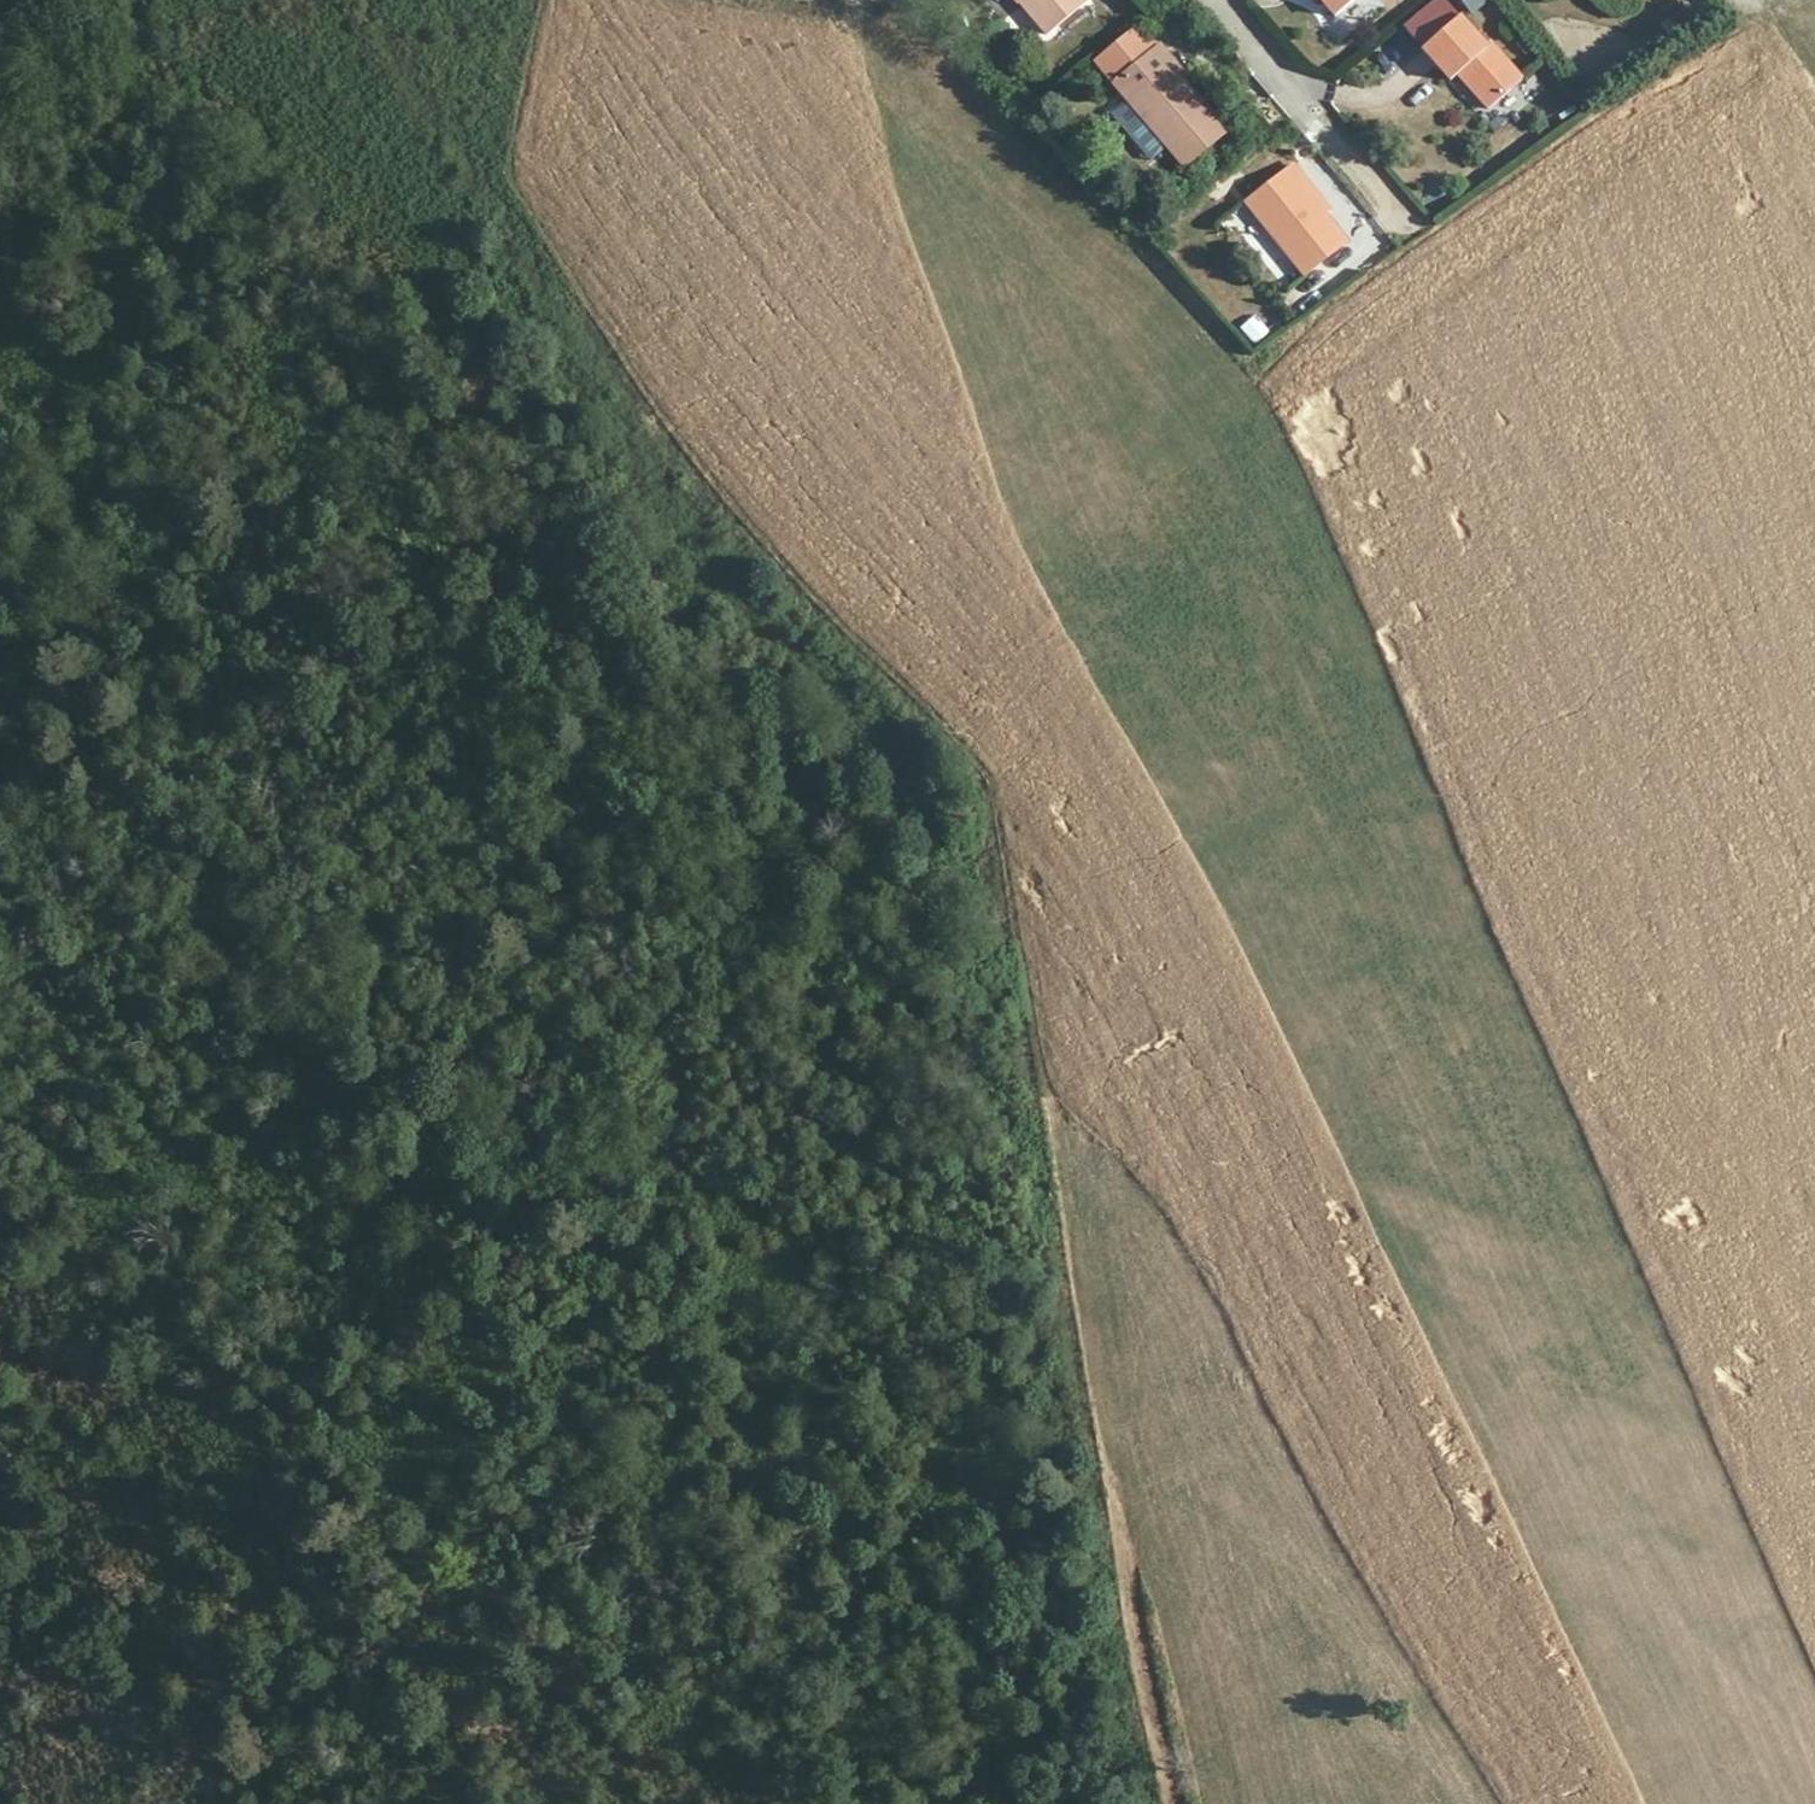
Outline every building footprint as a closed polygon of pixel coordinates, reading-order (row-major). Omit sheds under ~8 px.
[(1034,29),(1068,0),(1007,0),(1034,29)] [(1346,17),(1367,0),(1333,0),(1346,17)] [(1466,14),(1491,4),(1489,0),(1460,0),(1466,14)] [(1472,23),(1433,54),(1452,84),(1462,76),(1489,115),(1531,75),(1509,43),(1492,48),(1472,23)] [(1146,44),(1101,82),(1124,109),(1117,117),(1146,152),(1153,149),(1171,171),(1214,139),(1213,131),(1159,65),(1159,59),(1146,44)] [(1321,167),(1276,192),(1295,222),(1287,229),(1315,276),(1366,248),(1321,167)] [(1258,314),(1240,325),(1253,345),(1271,334),(1258,314)]
